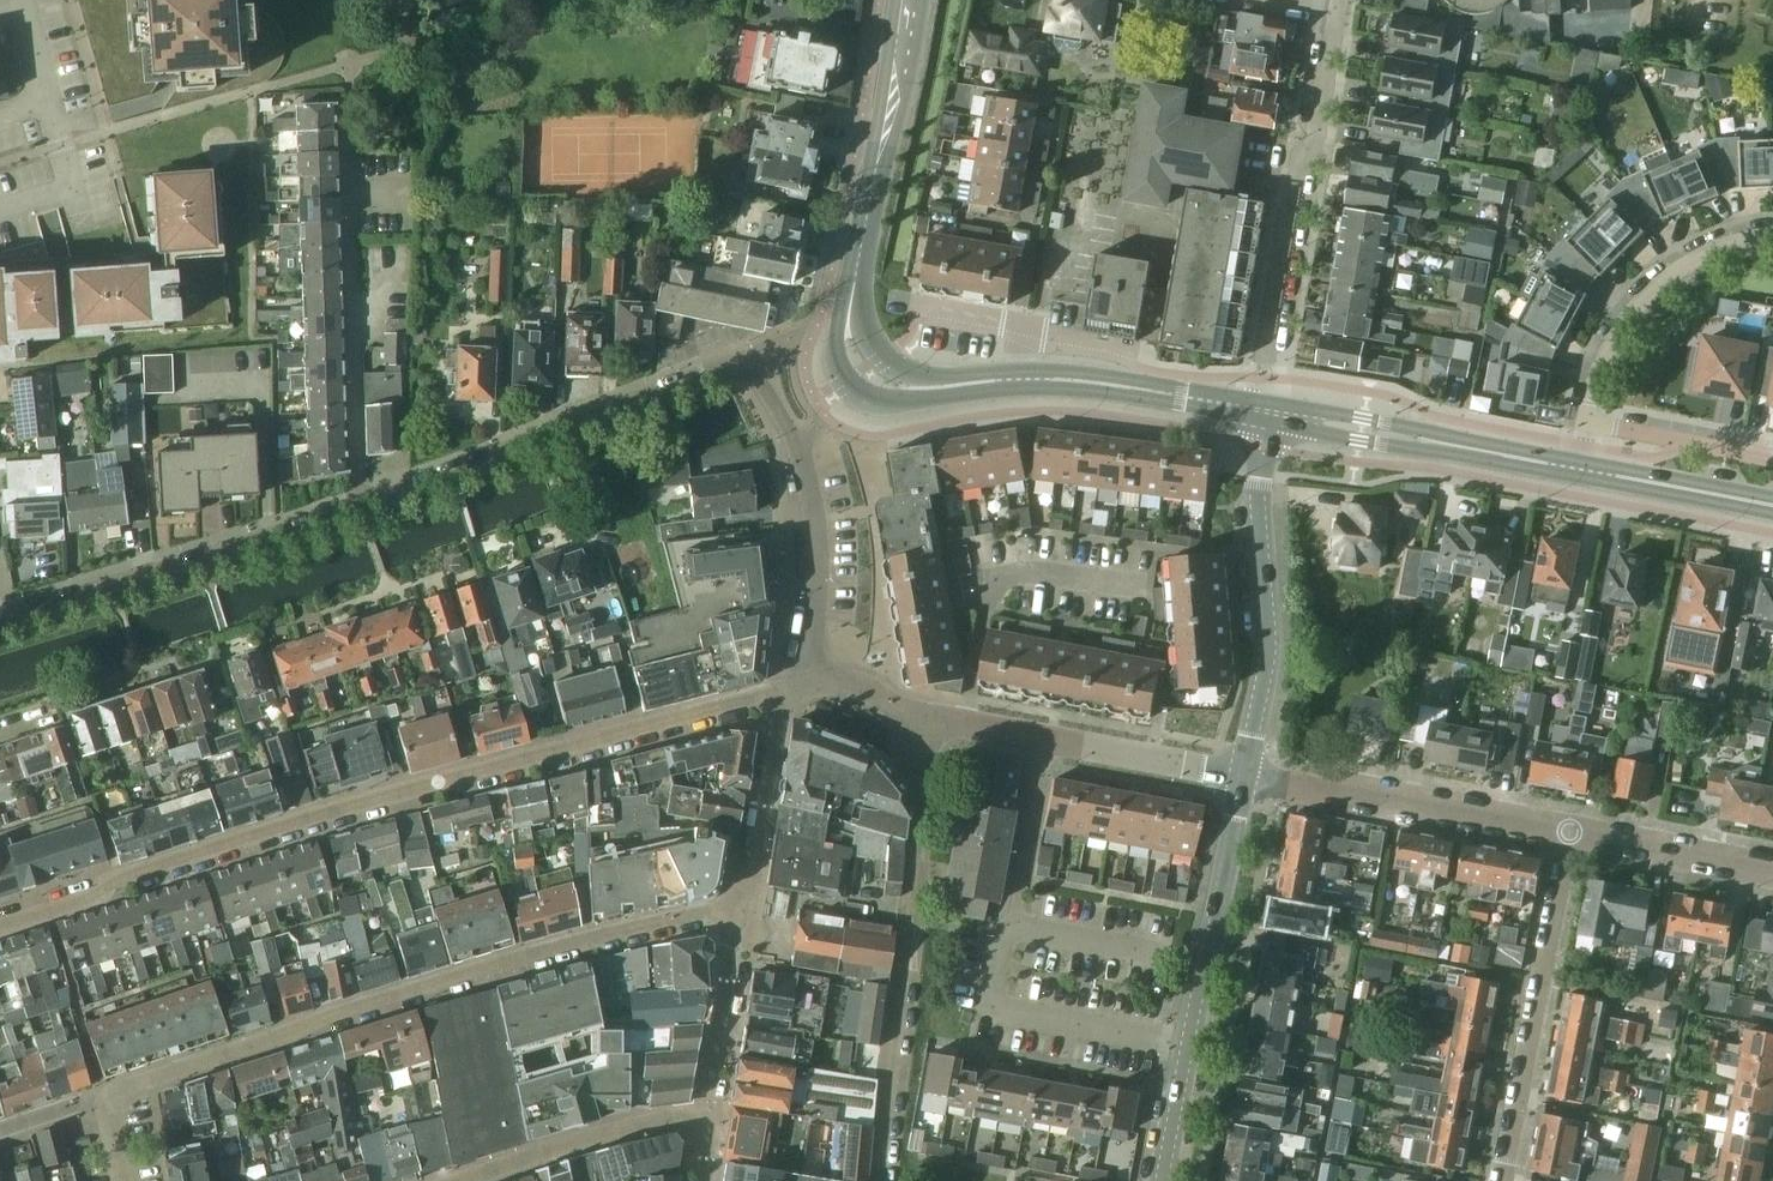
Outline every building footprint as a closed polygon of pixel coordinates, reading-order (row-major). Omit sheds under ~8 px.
[(128,17),(130,53),(142,52),(144,84),(169,82),(176,81),(177,93),(212,91),(212,79),(243,76),(241,45),(253,44),(250,8),(238,9),(238,0),(139,0),(140,16),(128,17)] [(1048,32),(1058,34),(1056,46),(1061,54),(1074,57),(1082,51),(1084,38),(1102,42),(1117,44),(1123,7),(1108,5),(1109,0),(1059,0),(1057,12),(1052,11),(1048,32)] [(1447,4),(1452,7),(1456,10),(1461,13),(1466,15),(1472,16),(1475,16),(1477,16),(1478,16),(1481,16),(1483,16),(1484,16),(1486,15),(1488,15),(1489,14),(1492,13),(1493,13),(1494,12),(1497,11),(1498,10),(1499,10),(1501,8),(1503,7),(1507,4),(1510,0),(1444,0),(1447,4)] [(1505,8),(1507,35),(1524,38),(1522,25),(1521,14),(1521,6),(1520,0),(1514,0),(1505,8)] [(1547,16),(1561,15),(1560,0),(1546,0),(1547,16)] [(1618,10),(1632,9),(1632,0),(1617,0),(1618,10)] [(1475,16),(1473,29),(1499,34),(1503,7),(1501,8),(1499,10),(1498,10),(1497,11),(1494,12),(1493,13),(1492,13),(1489,14),(1488,15),(1486,15),(1484,16),(1483,16),(1481,16),(1478,16),(1477,16),(1475,16)] [(1224,42),(1229,12),(1221,10),(1215,40),(1224,42)] [(1237,44),(1281,52),(1283,42),(1284,42),(1284,41),(1291,42),(1294,41),(1296,27),(1294,24),(1287,23),(1288,22),(1242,14),(1237,44)] [(1427,67),(1458,72),(1466,28),(1397,15),(1396,21),(1390,20),(1387,40),(1392,41),(1391,47),(1430,54),(1427,67)] [(1011,41),(973,35),(968,61),(1041,74),(1045,49),(1032,47),(1032,45),(1031,45),(1033,34),(1013,31),(1011,41)] [(757,36),(747,90),(767,93),(768,89),(819,98),(823,79),(831,74),(832,70),(838,72),(840,59),(835,58),(835,55),(831,49),(806,44),(808,36),(791,32),(789,41),(770,37),(770,38),(757,36)] [(1280,63),(1281,52),(1237,44),(1232,75),(1277,83),(1277,82),(1284,83),(1287,81),(1289,68),(1287,65),(1280,64),(1280,63)] [(1201,46),(1198,60),(1209,62),(1212,48),(1201,46)] [(1579,49),(1573,73),(1592,77),(1597,53),(1579,49)] [(1599,60),(1597,72),(1620,70),(1622,58),(1601,54),(1599,60)] [(1458,72),(1427,67),(1389,60),(1388,66),(1382,65),(1379,84),(1384,85),(1383,91),(1422,98),(1419,111),(1450,116),(1458,72)] [(1210,71),(1208,80),(1227,83),(1229,74),(1210,71)] [(1690,74),(1687,88),(1698,90),(1701,76),(1690,74)] [(1732,97),(1727,79),(1707,75),(1715,102),(1732,97)] [(7,81),(0,81),(0,99),(8,98),(7,81)] [(1243,131),(1182,120),(1187,94),(1148,87),(1128,199),(1166,206),(1171,180),(1232,191),(1243,131)] [(1276,97),(1243,91),(1241,102),(1240,102),(1237,122),(1275,128),(1275,127),(1280,126),(1282,113),(1278,110),(1278,109),(1275,108),(1276,97)] [(307,94),(307,106),(323,105),(323,93),(307,94)] [(1192,96),(1188,115),(1200,117),(1203,98),(1192,96)] [(750,149),(814,162),(816,150),(806,148),(810,128),(798,126),(803,102),(777,97),(772,121),(766,120),(763,138),(752,136),(750,149)] [(989,97),(985,119),(1034,128),(1038,106),(989,97)] [(1205,97),(1202,118),(1223,122),(1227,101),(1205,97)] [(1441,162),(1450,116),(1419,111),(1381,104),(1380,110),(1374,109),(1371,128),(1376,129),(1375,136),(1413,143),(1411,156),(1441,162)] [(296,119),(272,120),(273,133),(297,132),(336,131),(336,105),(323,105),(307,106),(295,106),(296,119)] [(1057,109),(1044,107),(1042,117),(1055,119),(1057,109)] [(985,119),(981,140),(1030,149),(1034,128),(985,119)] [(297,142),(278,142),(279,156),(296,155),(337,154),(336,131),(297,132),(297,142)] [(1583,143),(1577,148),(1587,158),(1599,146),(1589,137),(1583,143)] [(934,138),(932,147),(941,150),(944,141),(934,138)] [(1741,192),(1772,190),(1770,142),(1741,143),(1741,139),(1718,140),(1728,182),(1741,181),(1741,192)] [(1026,170),(1030,149),(981,140),(978,162),(1026,170)] [(1036,150),(1049,152),(1051,142),(1038,140),(1036,150)] [(1716,187),(1728,182),(1718,140),(1698,149),(1699,153),(1673,165),(1692,209),(1720,196),(1716,187)] [(811,175),(814,162),(750,149),(747,165),(757,167),(754,184),(798,193),(802,173),(811,175)] [(1643,159),(1641,165),(1644,173),(1624,181),(1648,217),(1659,212),(1663,221),(1692,209),(1673,165),(1666,149),(1643,159)] [(1047,162),(1049,152),(1036,150),(1035,160),(1047,162)] [(1353,180),(1393,186),(1399,188),(1440,195),(1442,179),(1406,173),(1405,176),(1395,174),(1398,159),(1358,152),(1353,180)] [(279,180),(297,179),(337,177),(337,154),(296,155),(297,166),(279,167),(279,180)] [(944,159),(934,157),(932,169),(941,171),(944,159)] [(1023,191),(1026,170),(978,162),(974,183),(1023,191)] [(255,165),(255,178),(263,178),(263,165),(255,165)] [(76,336),(163,329),(228,324),(217,185),(209,186),(208,175),(150,179),(155,253),(143,256),(144,263),(71,269),(76,336)] [(278,191),(265,192),(265,200),(278,200),(278,202),(298,201),(338,199),(337,187),(337,177),(297,179),(279,180),(278,180),(278,191)] [(1486,178),(1482,200),(1503,204),(1508,183),(1486,178)] [(1353,180),(1348,206),(1402,215),(1423,218),(1423,216),(1439,219),(1441,210),(1425,208),(1425,207),(1397,202),(1399,188),(1393,186),(1353,180)] [(1590,221),(1623,256),(1645,234),(1638,227),(1648,217),(1624,181),(1607,198),(1610,201),(1590,221)] [(1029,193),(1042,195),(1043,185),(1031,182),(1029,193)] [(1019,213),(1023,191),(974,183),(970,205),(1019,213)] [(509,184),(499,184),(499,202),(509,202),(509,184)] [(1532,211),(1537,187),(1519,184),(1514,207),(1532,211)] [(1180,247),(1258,261),(1268,205),(1190,191),(1180,247)] [(1040,205),(1042,195),(1029,193),(1027,203),(1040,205)] [(279,225),(299,225),(338,222),(338,199),(298,201),(298,213),(278,214),(279,225)] [(743,199),(735,241),(793,254),(802,211),(743,199)] [(933,203),(932,214),(952,217),(954,206),(933,203)] [(540,205),(539,219),(543,224),(556,225),(558,206),(540,205)] [(1392,219),(1347,211),(1343,238),(1387,245),(1407,249),(1410,237),(1390,234),(1392,219)] [(1053,214),(1050,228),(1063,230),(1066,216),(1053,214)] [(920,217),(917,232),(929,234),(931,219),(920,217)] [(1551,254),(1585,280),(1594,271),(1601,278),(1623,256),(1590,221),(1569,242),(1566,239),(1551,254)] [(338,222),(299,225),(299,238),(292,239),(292,242),(278,243),(278,252),(278,253),(299,252),(339,246),(338,222)] [(923,290),(966,297),(978,228),(963,225),(960,240),(967,241),(966,247),(931,241),(923,290)] [(978,228),(966,297),(1009,305),(1018,256),(983,250),(984,244),(991,246),(994,231),(978,228)] [(561,230),(559,283),(576,284),(578,231),(561,230)] [(1470,230),(1465,255),(1492,261),(1497,233),(1485,231),(1485,233),(1470,230)] [(1343,238),(1338,262),(1383,270),(1384,265),(1386,254),(1396,256),(1398,247),(1387,245),(1343,238)] [(741,276),(766,281),(789,285),(795,254),(793,254),(735,241),(726,240),(723,251),(745,256),(741,276)] [(1520,242),(1509,240),(1506,254),(1517,256),(1520,242)] [(278,243),(264,243),(264,252),(278,252),(278,243)] [(279,279),(300,278),(300,274),(340,269),(339,246),(299,252),(300,263),(286,263),(286,269),(279,269),(279,279)] [(1258,261),(1180,247),(1171,295),(1250,309),(1258,261)] [(508,253),(490,252),(487,303),(506,303),(508,253)] [(1532,273),(1520,295),(1531,301),(1573,323),(1588,296),(1579,291),(1585,280),(1551,254),(1541,273),(1545,275),(1543,279),(1532,273)] [(1138,341),(1139,341),(1148,289),(1152,264),(1098,255),(1092,290),(1084,333),(1138,342),(1138,341)] [(604,261),(602,296),(622,297),(623,261),(604,261)] [(757,329),(766,281),(741,276),(669,262),(655,336),(675,340),(681,314),(757,329)] [(1338,262),(1334,288),(1378,295),(1381,279),(1392,281),(1394,272),(1388,271),(1383,270),(1338,262)] [(1491,268),(1467,263),(1462,287),(1486,292),(1491,268)] [(25,361),(23,340),(55,337),(50,270),(12,273),(12,268),(0,269),(0,363),(25,361)] [(300,278),(301,298),(341,292),(340,269),(300,274),(300,278)] [(555,297),(555,277),(544,277),(544,297),(555,297)] [(255,287),(255,299),(264,299),(264,287),(255,287)] [(1334,288),(1329,313),(1374,321),(1374,322),(1384,323),(1383,328),(1403,331),(1405,318),(1375,313),(1377,301),(1378,295),(1334,288)] [(1483,311),(1486,292),(1466,288),(1463,307),(1483,311)] [(1148,289),(1139,341),(1162,345),(1171,293),(1148,289)] [(341,292),(301,298),(301,308),(291,308),(291,312),(256,312),(256,321),(302,323),(302,320),(341,314),(341,292)] [(1241,361),(1250,309),(1171,295),(1162,346),(1241,361)] [(1723,298),(1720,314),(1749,319),(1752,303),(1723,298)] [(1559,351),(1573,323),(1531,301),(1517,327),(1513,325),(1504,343),(1544,358),(1550,346),(1559,351)] [(649,353),(651,304),(615,303),(613,351),(629,352),(631,355),(634,356),(636,357),(638,358),(641,357),(645,355),(647,353),(649,353)] [(599,367),(602,314),(565,312),(563,366),(579,367),(580,368),(588,372),(596,368),(597,367),(599,367)] [(1329,313),(1326,332),(1393,344),(1395,337),(1382,335),(1383,328),(1384,323),(1374,322),(1374,321),(1329,313)] [(1478,335),(1481,317),(1461,313),(1458,331),(1478,335)] [(302,320),(302,323),(302,342),(342,337),(341,314),(302,320)] [(363,374),(364,406),(392,405),(399,404),(398,365),(406,365),(405,337),(412,336),(412,320),(385,321),(385,335),(383,335),(384,374),(363,374)] [(555,324),(537,323),(537,321),(536,321),(535,323),(517,323),(518,321),(516,321),(516,340),(513,343),(512,354),(514,356),(513,382),(546,384),(548,337),(554,338),(555,324)] [(491,401),(492,350),(491,350),(492,328),(476,328),(476,349),(455,348),(455,352),(443,352),(443,369),(454,370),(453,400),(491,401)] [(278,333),(278,345),(287,344),(287,333),(278,333)] [(343,360),(342,337),(302,342),(303,353),(293,353),(293,359),(277,359),(277,369),(303,369),(303,365),(343,360)] [(1325,337),(1320,364),(1365,372),(1366,371),(1402,377),(1404,361),(1383,357),(1382,362),(1362,358),(1365,344),(1325,337)] [(1453,358),(1471,360),(1474,343),(1456,340),(1453,358)] [(1698,380),(1696,390),(1746,400),(1756,349),(1706,340),(1704,350),(1699,349),(1693,379),(1698,380)] [(1491,363),(1485,391),(1508,396),(1507,400),(1536,405),(1537,401),(1546,403),(1552,372),(1542,370),(1544,358),(1504,343),(1500,364),(1491,363)] [(1768,348),(1759,391),(1772,393),(1772,349),(1768,348)] [(173,394),(172,356),(142,357),(144,395),(173,394)] [(130,360),(131,372),(140,371),(140,360),(130,360)] [(344,382),(343,360),(303,365),(303,369),(304,375),(289,376),(289,383),(278,383),(278,392),(304,391),(304,388),(344,382)] [(1452,360),(1449,375),(1467,379),(1470,364),(1453,360),(1452,360)] [(88,393),(85,363),(53,367),(56,397),(88,393)] [(13,380),(21,440),(36,438),(38,450),(55,448),(46,376),(13,380)] [(344,382),(304,388),(304,391),(304,401),(291,401),(291,406),(278,406),(279,414),(305,415),(305,410),(344,405),(344,382)] [(138,387),(108,387),(112,447),(143,445),(140,391),(139,386),(138,387)] [(216,404),(203,405),(204,418),(217,418),(216,404)] [(305,420),(287,424),(288,437),(305,433),(306,433),(345,428),(345,411),(344,405),(305,410),(305,415),(305,420)] [(392,405),(364,406),(365,456),(393,453),(392,405)] [(201,410),(190,411),(191,425),(202,424),(201,410)] [(306,444),(288,447),(288,449),(288,459),(306,456),(346,450),(346,442),(345,428),(306,433),(305,433),(306,444)] [(1006,433),(889,453),(897,496),(898,502),(942,495),(1006,484),(1030,480),(1035,481),(1186,500),(1184,516),(1204,518),(1206,503),(1208,503),(1215,453),(1043,431),(1042,431),(1026,431),(1019,431),(1006,433)] [(156,454),(159,515),(199,513),(198,500),(258,497),(255,436),(189,439),(189,452),(156,454)] [(288,449),(278,449),(279,461),(288,459),(288,449)] [(346,450),(306,456),(288,459),(279,461),(279,484),(347,473),(346,450)] [(47,541),(63,540),(61,517),(57,518),(56,503),(60,503),(57,455),(41,456),(41,461),(5,463),(6,473),(7,491),(1,491),(3,524),(14,523),(14,525),(8,526),(10,553),(32,552),(31,539),(46,538),(47,541)] [(94,459),(59,464),(69,531),(98,527),(92,485),(98,484),(96,472),(94,459)] [(120,469),(96,472),(98,484),(92,485),(98,527),(128,523),(120,469)] [(752,496),(747,472),(691,480),(687,480),(689,489),(693,521),(753,511),(753,509),(757,508),(756,496),(752,496)] [(1428,496),(1400,492),(1397,512),(1425,515),(1428,496)] [(1389,510),(1349,504),(1348,516),(1341,515),(1338,535),(1335,535),(1333,542),(1334,549),(1336,550),(1336,555),(1343,555),(1342,563),(1381,568),(1389,510)] [(962,695),(965,680),(963,671),(957,672),(945,605),(951,604),(952,610),(967,607),(962,576),(947,579),(948,586),(943,587),(937,554),(943,553),(939,529),(933,530),(929,507),(914,510),(914,512),(880,518),(910,690),(936,685),(937,691),(962,695)] [(1095,512),(1093,526),(1107,528),(1109,514),(1095,512)] [(1065,522),(1052,520),(1050,530),(1063,533),(1065,522)] [(1455,573),(1473,576),(1481,531),(1478,530),(1480,524),(1464,520),(1463,527),(1451,525),(1445,555),(1425,551),(1419,579),(1421,580),(1417,601),(1416,603),(1433,606),(1436,592),(1450,595),(1455,573)] [(689,539),(687,522),(659,526),(661,543),(662,543),(689,539)] [(995,524),(982,526),(983,537),(996,535),(995,524)] [(1093,526),(1083,525),(1081,534),(1106,538),(1107,528),(1093,526)] [(1481,531),(1473,576),(1488,580),(1486,592),(1500,595),(1499,604),(1513,607),(1514,603),(1522,562),(1523,560),(1508,557),(1512,537),(1501,535),(1502,528),(1487,525),(1486,532),(1481,531)] [(976,528),(948,532),(950,543),(977,539),(976,528)] [(1149,534),(1126,530),(1124,540),(1148,543),(1149,534)] [(716,694),(759,684),(763,679),(768,633),(771,605),(769,605),(766,583),(761,542),(760,538),(737,540),(733,541),(732,534),(712,536),(689,539),(662,543),(679,610),(640,620),(643,631),(646,642),(647,646),(627,652),(632,669),(643,709),(643,712),(646,712),(648,711),(660,708),(662,708),(662,707),(674,704),(674,705),(676,704),(688,701),(690,701),(690,700),(702,697),(702,698),(704,697),(716,694)] [(1194,539),(1169,536),(1168,546),(1192,549),(1194,539)] [(1567,603),(1571,586),(1579,545),(1546,539),(1534,597),(1567,603)] [(1407,548),(1397,597),(1417,601),(1421,580),(1419,579),(1425,551),(1407,548)] [(557,555),(571,595),(604,585),(598,565),(593,567),(587,550),(559,560),(557,555)] [(1627,554),(1622,553),(1618,571),(1611,570),(1605,600),(1639,607),(1644,587),(1644,586),(1646,578),(1648,578),(1648,577),(1644,576),(1648,558),(1643,557),(1639,554),(1631,552),(1627,554)] [(560,599),(571,595),(557,555),(534,562),(540,580),(538,581),(549,618),(565,614),(560,599)] [(1157,605),(1227,600),(1224,555),(1175,559),(1177,594),(1172,595),(1172,588),(1156,590),(1157,605)] [(1522,562),(1514,603),(1523,605),(1532,564),(1522,562)] [(1693,567),(1683,619),(1682,623),(1674,622),(1665,665),(1716,676),(1731,604),(1725,603),(1728,591),(1730,592),(1732,579),(1730,579),(1731,574),(1713,570),(1713,566),(1708,563),(1704,562),(1697,563),(1696,567),(1693,567)] [(520,713),(522,713),(536,709),(525,672),(528,671),(521,647),(529,645),(523,623),(541,618),(527,572),(525,572),(523,566),(506,571),(508,576),(494,580),(507,626),(497,629),(517,704),(520,713)] [(1772,629),(1772,583),(1764,581),(1755,623),(1742,620),(1733,667),(1752,671),(1759,635),(1764,636),(1766,628),(1772,629)] [(499,646),(481,582),(454,591),(456,597),(466,628),(478,624),(486,650),(499,646)] [(467,655),(449,592),(423,601),(434,636),(446,633),(454,659),(467,655)] [(1179,613),(1182,647),(1230,643),(1227,600),(1157,605),(1158,621),(1174,619),(1174,613),(1179,613)] [(410,606),(383,614),(395,653),(419,644),(422,656),(431,653),(427,642),(423,629),(418,631),(410,606)] [(1582,634),(1597,637),(1602,614),(1587,611),(1582,634)] [(578,615),(583,630),(595,626),(591,612),(578,615)] [(355,623),(368,662),(385,656),(387,661),(397,658),(395,653),(383,614),(355,623)] [(1509,628),(1511,616),(1502,614),(1500,626),(1509,628)] [(570,633),(583,630),(578,615),(566,619),(570,633)] [(1149,620),(1138,617),(1134,635),(1146,637),(1149,620)] [(640,620),(628,623),(631,634),(643,631),(640,620)] [(368,662),(355,623),(354,621),(326,630),(327,633),(339,672),(355,667),(356,670),(370,666),(368,662)] [(982,686),(1024,694),(1037,625),(1022,622),(1019,637),(1026,638),(1025,644),(991,638),(982,686)] [(1024,694),(1067,703),(1076,654),(1043,647),(1044,642),(1050,643),(1053,628),(1037,625),(1024,694)] [(598,627),(581,632),(585,645),(602,640),(598,627)] [(643,631),(631,634),(634,645),(646,642),(643,631)] [(324,634),(296,643),(310,682),(311,686),(314,696),(315,696),(327,692),(323,682),(322,678),(339,672),(327,633),(324,634)] [(1580,645),(1578,658),(1589,660),(1593,657),(1597,637),(1582,634),(1580,645)] [(1507,637),(1494,635),(1488,665),(1501,667),(1507,637)] [(1411,637),(1408,649),(1420,652),(1422,640),(1411,637)] [(1076,654),(1067,703),(1109,711),(1123,641),(1108,638),(1105,654),(1111,655),(1110,661),(1076,654)] [(1123,641),(1109,711),(1153,720),(1163,671),(1127,664),(1128,658),(1135,660),(1138,644),(1123,641)] [(1578,658),(1580,645),(1563,642),(1562,645),(1550,643),(1546,674),(1557,676),(1557,677),(1575,680),(1578,658)] [(296,643),(272,651),(280,675),(275,676),(276,678),(274,679),(281,701),(288,699),(285,690),(310,682),(296,643)] [(1230,643),(1182,647),(1184,681),(1178,682),(1179,691),(1234,687),(1230,643)] [(620,657),(617,644),(607,647),(611,660),(620,657)] [(567,653),(571,667),(581,665),(577,650),(567,653)] [(426,672),(439,668),(434,652),(421,656),(426,672)] [(257,654),(226,665),(237,700),(235,701),(242,726),(259,722),(255,710),(272,704),(257,654)] [(1430,656),(1418,654),(1416,666),(1428,668),(1430,656)] [(624,670),(620,657),(611,660),(613,667),(614,672),(624,670)] [(542,662),(545,676),(555,673),(552,659),(542,662)] [(503,661),(491,664),(494,676),(506,672),(503,661)] [(614,672),(613,667),(593,672),(605,719),(625,714),(625,711),(621,698),(618,685),(614,672)] [(386,672),(391,690),(405,686),(400,668),(386,672)] [(439,668),(426,672),(432,690),(444,686),(439,668)] [(175,679),(192,733),(202,730),(200,725),(216,720),(208,695),(218,691),(213,670),(203,672),(202,671),(175,679)] [(627,683),(624,670),(614,672),(618,685),(627,683)] [(593,672),(573,677),(586,725),(605,719),(593,672)] [(358,681),(364,698),(378,694),(372,677),(358,681)] [(573,677),(553,683),(566,730),(586,725),(573,677)] [(192,733),(175,679),(148,688),(162,733),(188,725),(192,733)] [(627,683),(618,685),(621,698),(630,696),(627,683)] [(1574,706),(1588,709),(1592,687),(1578,685),(1574,706)] [(169,758),(162,733),(148,688),(120,697),(134,741),(150,736),(152,742),(154,741),(157,755),(159,754),(161,761),(169,758)] [(315,696),(320,713),(333,709),(328,692),(315,696)] [(1541,727),(1547,696),(1533,694),(1527,725),(1541,727)] [(415,711),(425,708),(422,696),(411,699),(415,711)] [(621,698),(625,711),(634,709),(630,696),(621,698)] [(134,741),(120,697),(93,706),(107,750),(134,741)] [(279,702),(285,721),(299,716),(293,698),(279,702)] [(1395,705),(1358,698),(1352,730),(1389,737),(1395,705)] [(529,742),(522,713),(520,713),(517,704),(496,709),(494,702),(479,707),(478,714),(467,717),(478,755),(529,742)] [(1678,704),(1664,702),(1658,736),(1672,739),(1678,704)] [(1440,766),(1456,769),(1465,726),(1447,723),(1450,709),(1423,704),(1416,741),(1430,744),(1427,759),(1441,761),(1440,766)] [(1754,715),(1767,717),(1769,706),(1756,704),(1754,715)] [(80,758),(107,750),(93,706),(66,715),(80,758)] [(398,717),(395,706),(387,708),(390,719),(398,717)] [(423,723),(435,767),(460,761),(448,716),(429,721),(425,708),(415,711),(418,724),(423,723)] [(1465,726),(1456,769),(1472,772),(1473,768),(1487,770),(1489,760),(1503,763),(1501,772),(1514,775),(1523,723),(1483,715),(1480,729),(1465,726)] [(1570,727),(1559,784),(1573,787),(1572,790),(1584,792),(1584,790),(1587,790),(1591,768),(1602,770),(1608,739),(1585,734),(1588,718),(1572,715),(1570,727)] [(1751,719),(1749,731),(1770,735),(1772,723),(1751,719)] [(879,806),(907,814),(909,792),(879,755),(868,751),(869,750),(844,741),(846,737),(845,734),(838,731),(835,733),(833,736),(808,727),(809,724),(793,722),(783,780),(855,800),(879,806)] [(423,723),(418,724),(399,729),(411,774),(435,767),(423,723)] [(1546,782),(1559,784),(1570,727),(1556,724),(1552,746),(1537,743),(1530,779),(1534,780),(1534,783),(1545,785),(1546,782)] [(63,725),(40,732),(40,733),(56,780),(64,805),(76,801),(64,765),(75,762),(63,725)] [(315,790),(387,770),(383,754),(384,753),(376,725),(327,739),(329,746),(305,753),(315,790)] [(288,732),(264,739),(276,775),(300,768),(288,732)] [(721,786),(746,789),(750,766),(749,764),(754,735),(728,732),(728,733),(715,737),(721,766),(725,765),(722,780),(712,778),(708,794),(718,796),(721,786)] [(20,740),(13,743),(25,778),(29,789),(56,780),(40,733),(20,740)] [(217,755),(211,734),(196,738),(202,760),(217,755)] [(1630,736),(1628,746),(1626,759),(1623,758),(1622,764),(1619,763),(1617,775),(1619,775),(1615,796),(1645,802),(1649,779),(1652,780),(1655,764),(1651,764),(1655,741),(1630,736)] [(721,766),(715,737),(714,737),(698,741),(704,769),(721,766)] [(687,773),(704,769),(698,741),(681,745),(687,773)] [(0,747),(0,751),(10,782),(10,783),(25,778),(13,743),(0,747)] [(669,776),(687,773),(681,745),(663,749),(669,776)] [(652,780),(669,776),(663,749),(646,753),(652,780)] [(16,798),(10,783),(10,782),(0,751),(0,803),(16,798)] [(634,784),(652,780),(646,753),(628,758),(634,784)] [(233,757),(223,761),(228,775),(238,772),(233,757)] [(634,784),(628,758),(610,762),(617,787),(634,784)] [(175,771),(171,759),(163,762),(167,774),(175,771)] [(998,903),(1014,815),(1010,815),(1018,770),(973,762),(965,806),(960,805),(944,893),(955,895),(952,916),(989,923),(993,903),(998,903)] [(141,764),(127,768),(133,785),(146,781),(141,764)] [(1722,817),(1752,823),(1760,786),(1763,769),(1747,765),(1731,771),(1712,768),(1707,794),(1726,797),(1722,817)] [(611,830),(611,809),(609,768),(585,771),(581,772),(585,832),(611,831),(611,830)] [(243,774),(240,775),(255,821),(262,819),(279,814),(266,773),(253,777),(251,771),(243,774)] [(575,835),(585,835),(585,832),(581,772),(548,780),(558,824),(574,819),(575,835)] [(1674,774),(1673,782),(1681,783),(1682,775),(1674,774)] [(118,785),(115,775),(103,779),(106,789),(118,785)] [(230,784),(217,788),(228,825),(230,829),(255,821),(240,775),(234,777),(228,779),(230,784)] [(907,814),(879,806),(855,800),(783,780),(779,805),(857,827),(904,840),(904,835),(907,814)] [(1066,833),(1075,784),(1053,780),(1044,829),(1066,833)] [(537,783),(526,785),(529,826),(550,822),(543,782),(537,783)] [(1087,837),(1096,788),(1075,784),(1066,833),(1087,837)] [(517,837),(530,834),(526,785),(507,789),(507,790),(511,820),(517,837)] [(718,796),(708,794),(698,792),(696,788),(691,788),(691,790),(672,787),(650,794),(649,811),(657,812),(739,828),(745,790),(746,790),(746,789),(721,786),(718,796)] [(1752,823),(1772,827),(1772,789),(1760,786),(1752,823)] [(1108,841),(1118,792),(1096,788),(1087,837),(1108,841)] [(511,820),(507,790),(428,811),(435,835),(468,832),(467,826),(511,820)] [(179,795),(194,841),(221,832),(208,792),(192,797),(191,791),(179,795)] [(1130,845),(1139,796),(1118,792),(1108,841),(1130,845)] [(614,808),(611,809),(611,830),(611,831),(585,832),(585,835),(588,873),(591,923),(686,902),(687,903),(690,903),(690,902),(698,900),(708,896),(715,890),(719,880),(721,870),(726,855),(728,841),(706,833),(694,831),(659,831),(657,812),(649,811),(650,794),(641,797),(614,800),(614,808)] [(194,841),(179,795),(169,798),(171,803),(156,808),(170,849),(194,841)] [(32,796),(16,801),(22,820),(38,816),(32,796)] [(1151,849),(1160,800),(1139,796),(1130,845),(1151,849)] [(1172,853),(1181,804),(1160,800),(1151,849),(1172,853)] [(1203,808),(1181,804),(1172,853),(1194,858),(1203,808)] [(855,836),(857,827),(779,805),(775,833),(852,852),(855,836)] [(170,849),(156,808),(142,813),(141,807),(131,810),(147,856),(170,849)] [(120,865),(147,856),(131,810),(119,814),(121,819),(107,824),(119,860),(120,865)] [(398,818),(402,838),(426,836),(420,813),(398,818)] [(0,817),(0,820),(2,825),(8,823),(6,815),(0,817)] [(1288,843),(1323,850),(1350,855),(1353,840),(1333,837),(1333,838),(1325,837),(1328,822),(1293,816),(1288,843)] [(350,832),(348,832),(353,856),(363,854),(367,870),(360,872),(362,881),(366,880),(371,906),(380,904),(373,878),(371,870),(401,863),(393,819),(369,826),(350,832)] [(103,858),(91,822),(10,847),(8,840),(0,842),(0,898),(22,890),(23,891),(46,883),(46,881),(46,882),(49,882),(48,880),(59,877),(60,878),(62,877),(62,876),(73,872),(73,874),(76,873),(75,872),(86,868),(86,870),(89,869),(88,867),(99,864),(100,865),(102,865),(101,863),(105,862),(103,858)] [(901,883),(904,840),(857,827),(855,836),(852,852),(851,857),(885,863),(885,880),(884,882),(883,896),(900,898),(901,883)] [(551,830),(530,834),(532,843),(553,838),(551,830)] [(1419,890),(1430,837),(1403,831),(1396,868),(1407,870),(1404,887),(1419,890)] [(360,872),(367,870),(363,854),(353,856),(348,832),(329,838),(336,879),(359,874),(358,872),(360,872)] [(512,833),(502,834),(504,846),(514,845),(512,833)] [(845,893),(851,857),(852,852),(775,833),(767,886),(845,893)] [(571,873),(588,873),(585,835),(575,835),(572,834),(571,873)] [(430,849),(426,836),(402,838),(404,853),(430,849)] [(1455,842),(1430,837),(1419,890),(1434,892),(1438,876),(1448,878),(1455,842)] [(316,841),(294,848),(310,896),(315,895),(331,890),(316,841)] [(1318,877),(1323,850),(1288,843),(1282,870),(1318,877)] [(1482,902),(1492,848),(1465,843),(1458,880),(1470,882),(1467,899),(1482,902)] [(488,844),(477,845),(479,859),(490,857),(488,844)] [(305,898),(310,896),(294,848),(274,855),(289,903),(305,898)] [(1492,848),(1482,902),(1497,904),(1500,888),(1510,890),(1517,853),(1492,848)] [(434,866),(430,849),(404,853),(407,871),(434,866)] [(532,850),(514,852),(516,868),(521,867),(532,866),(533,866),(532,850)] [(1517,853),(1510,890),(1507,906),(1523,909),(1526,893),(1537,895),(1544,858),(1517,853)] [(274,855),(253,861),(268,909),(273,908),(289,903),(274,855)] [(253,861),(232,868),(248,916),(263,911),(268,909),(253,861)] [(1329,864),(1326,878),(1345,882),(1348,867),(1329,864)] [(1037,865),(1035,875),(1047,877),(1049,867),(1037,865)] [(532,866),(521,867),(523,879),(525,878),(534,876),(532,866)] [(219,898),(210,901),(217,925),(226,922),(248,916),(232,868),(211,874),(219,898)] [(538,894),(546,935),(579,926),(572,879),(569,868),(535,878),(534,875),(534,876),(539,894),(538,894)] [(1282,870),(1277,896),(1313,903),(1322,905),(1325,891),(1315,889),(1318,877),(1282,870)] [(1077,883),(1079,874),(1067,871),(1065,881),(1077,883)] [(202,877),(181,884),(196,932),(217,925),(210,901),(219,898),(211,874),(202,877)] [(1091,876),(1079,874),(1077,883),(1089,885),(1091,876)] [(521,943),(546,935),(538,894),(539,894),(534,876),(525,878),(528,897),(514,901),(517,918),(514,919),(521,943)] [(1119,891),(1121,882),(1109,879),(1107,888),(1119,891)] [(1579,935),(1576,954),(1592,957),(1594,945),(1611,948),(1612,941),(1634,946),(1641,947),(1645,925),(1652,893),(1590,881),(1579,935)] [(1133,884),(1121,882),(1119,891),(1132,893),(1133,884)] [(181,884),(160,891),(175,938),(181,937),(196,932),(181,884)] [(1372,901),(1374,887),(1360,885),(1358,898),(1372,901)] [(450,887),(431,892),(435,906),(453,900),(450,887)] [(1162,900),(1164,890),(1151,887),(1149,897),(1162,900)] [(1176,892),(1164,890),(1162,900),(1174,902),(1176,892)] [(154,945),(170,940),(175,938),(160,891),(139,897),(154,945)] [(490,901),(434,918),(436,923),(436,924),(448,965),(515,946),(499,891),(488,894),(490,901)] [(1342,894),(1325,891),(1322,906),(1340,909),(1342,894)] [(417,929),(412,912),(406,893),(392,896),(403,932),(397,934),(406,974),(408,978),(426,973),(417,929)] [(310,896),(305,898),(308,909),(318,906),(315,895),(310,896)] [(338,899),(343,919),(358,915),(360,915),(357,895),(338,899)] [(139,897),(119,903),(133,952),(139,950),(154,945),(139,897)] [(1682,936),(1699,939),(1706,903),(1676,897),(1666,950),(1679,952),(1682,936)] [(1339,928),(1329,927),(1331,912),(1276,902),(1272,927),(1274,927),(1289,930),(1337,940),(1339,928)] [(114,958),(130,953),(133,952),(119,903),(98,910),(114,958)] [(1706,903),(1699,939),(1714,942),(1710,959),(1725,961),(1735,909),(1706,903)] [(318,906),(308,909),(312,920),(322,917),(318,906)] [(1468,920),(1478,921),(1480,907),(1470,906),(1468,920)] [(436,923),(434,918),(431,907),(412,912),(417,929),(426,973),(447,966),(436,924),(436,923)] [(1480,907),(1478,921),(1488,922),(1490,908),(1480,907)] [(268,909),(263,911),(266,921),(276,918),(273,908),(268,909)] [(98,910),(78,916),(93,965),(98,963),(114,958),(98,910)] [(888,985),(896,926),(798,910),(791,966),(800,968),(800,970),(862,980),(888,985)] [(1769,914),(1767,924),(1751,921),(1746,948),(1772,953),(1772,915),(1769,914)] [(358,915),(343,919),(348,941),(348,945),(351,944),(356,965),(353,966),(359,989),(361,993),(399,981),(398,976),(391,952),(388,953),(382,934),(364,940),(358,915)] [(72,971),(88,966),(93,965),(78,916),(57,923),(72,971)] [(276,918),(266,921),(270,932),(280,929),(276,918)] [(1645,925),(1641,947),(1654,949),(1658,927),(1645,925)] [(26,934),(37,973),(47,1007),(58,1004),(54,992),(51,981),(48,982),(45,970),(58,966),(47,927),(26,934)] [(1274,927),(1269,951),(1284,954),(1289,930),(1274,927)] [(1410,937),(1375,930),(1371,947),(1406,954),(1410,937)] [(1338,939),(1348,940),(1349,932),(1340,931),(1338,939)] [(24,977),(37,973),(26,934),(5,941),(16,979),(25,1009),(34,1006),(24,977)] [(175,938),(170,940),(175,955),(185,951),(181,937),(175,938)] [(652,946),(656,991),(707,988),(705,963),(712,955),(712,944),(704,937),(652,946)] [(1440,942),(1412,937),(1409,954),(1437,959),(1440,942)] [(247,938),(228,943),(233,960),(251,955),(248,942),(247,938)] [(248,942),(251,955),(256,974),(276,969),(266,938),(248,942)] [(1473,943),(1456,940),(1452,961),(1469,964),(1473,943)] [(0,943),(0,998),(2,1004),(9,1002),(4,983),(16,979),(5,941),(2,942),(0,943)] [(319,944),(299,947),(305,980),(325,977),(329,999),(330,1003),(352,996),(351,991),(346,967),(353,966),(356,965),(351,944),(348,945),(348,941),(338,943),(320,948),(319,944)] [(1496,963),(1523,968),(1527,947),(1500,942),(1496,963)] [(214,965),(233,960),(228,943),(210,948),(204,950),(208,963),(213,962),(214,965)] [(1634,946),(1628,972),(1636,973),(1641,947),(1634,946)] [(1267,951),(1263,976),(1302,984),(1305,967),(1317,969),(1318,964),(1326,966),(1329,951),(1320,950),(1319,950),(1303,947),(1301,957),(1284,954),(1269,951),(1267,951)] [(1486,964),(1489,950),(1475,947),(1472,961),(1486,964)] [(591,1009),(597,1009),(595,996),(640,992),(649,992),(646,948),(594,960),(568,967),(583,1036),(590,1034),(591,1034),(591,1009)] [(133,952),(130,953),(134,967),(144,964),(139,950),(133,952)] [(185,951),(175,955),(179,969),(190,966),(185,951)] [(1380,981),(1384,958),(1368,955),(1363,977),(1380,981)] [(93,965),(88,966),(92,980),(103,977),(98,963),(93,965)] [(144,964),(134,967),(139,982),(148,979),(144,964)] [(311,1009),(310,1005),(302,975),(304,975),(302,965),(285,970),(289,980),(276,984),(284,1012),(286,1016),(311,1009)] [(547,973),(562,1042),(583,1036),(568,967),(547,973)] [(235,969),(222,973),(226,986),(222,987),(225,998),(231,1030),(233,1034),(233,1035),(251,1029),(239,983),(235,969)] [(1651,971),(1649,978),(1646,998),(1664,1002),(1669,974),(1651,971)] [(554,1044),(558,1043),(562,1042),(547,973),(525,978),(543,1047),(554,1044)] [(811,1038),(826,1040),(827,1033),(811,1031),(815,998),(832,1000),(835,978),(796,973),(795,977),(767,973),(767,974),(753,973),(747,1013),(800,1021),(798,1036),(809,1038),(811,1038)] [(1635,975),(1631,996),(1646,998),(1649,978),(1635,975)] [(1316,986),(1302,984),(1263,976),(1258,1001),(1297,1008),(1301,992),(1314,994),(1316,986)] [(103,977),(92,980),(97,995),(107,991),(103,977)] [(1421,993),(1445,998),(1495,1008),(1500,984),(1466,977),(1463,991),(1447,988),(1448,985),(1423,980),(1421,993)] [(239,983),(251,1029),(270,1023),(269,1018),(257,978),(239,983)] [(496,988),(509,1056),(520,1053),(543,1047),(525,978),(496,988)] [(1359,980),(1355,998),(1361,999),(1365,981),(1359,980)] [(1412,1002),(1414,991),(1365,981),(1361,999),(1376,1002),(1377,996),(1412,1002)] [(1732,985),(1711,981),(1705,1010),(1726,1014),(1732,985)] [(202,993),(88,1032),(104,1079),(228,1036),(210,983),(199,986),(202,993)] [(888,987),(863,984),(863,994),(857,1035),(856,1043),(880,1047),(880,1046),(888,987)] [(1727,1014),(1753,1019),(1754,1013),(1772,1017),(1772,987),(1772,993),(1758,990),(1756,1004),(1730,999),(1727,1014)] [(58,1004),(47,1007),(48,1012),(57,1010),(70,1006),(68,988),(54,992),(58,1004)] [(526,1141),(509,1056),(496,988),(425,1009),(439,1079),(436,1080),(443,1118),(421,1122),(413,1086),(401,1090),(407,1123),(421,1175),(478,1159),(477,1155),(526,1141)] [(647,1029),(701,1025),(701,1023),(698,1023),(704,990),(707,990),(707,988),(656,991),(657,993),(649,992),(640,992),(641,1029),(647,1029)] [(1345,1011),(1349,992),(1340,990),(1336,1009),(1345,1011)] [(1686,1006),(1688,993),(1675,990),(1672,1003),(1686,1006)] [(847,992),(841,1033),(857,1035),(863,994),(847,992)] [(1567,994),(1562,1019),(1636,1034),(1638,1024),(1601,1017),(1604,1001),(1567,994)] [(1438,997),(1436,1007),(1443,1009),(1459,1012),(1456,1025),(1490,1032),(1495,1008),(1445,998),(1438,997)] [(1258,1001),(1253,1025),(1292,1032),(1296,1015),(1313,1018),(1314,1011),(1297,1008),(1258,1001)] [(613,1006),(604,1006),(604,1014),(614,1013),(613,1006)] [(26,1020),(22,1009),(3,1015),(7,1026),(11,1025),(26,1020)] [(591,1009),(591,1034),(591,1067),(591,1106),(630,1108),(629,1050),(624,1050),(623,1030),(601,1031),(597,1009),(591,1009)] [(1678,1012),(1664,1009),(1660,1026),(1675,1029),(1678,1012)] [(57,1010),(48,1012),(54,1032),(71,1092),(73,1091),(90,1085),(77,1039),(67,1043),(57,1010)] [(395,1018),(410,1066),(432,1059),(416,1011),(395,1018)] [(614,1013),(604,1014),(605,1022),(614,1021),(614,1013)] [(1333,1015),(1328,1039),(1338,1041),(1342,1017),(1333,1015)] [(388,1073),(410,1066),(395,1018),(361,1028),(368,1051),(381,1047),(388,1073)] [(1634,1045),(1636,1034),(1562,1019),(1557,1045),(1594,1052),(1597,1037),(1634,1045)] [(7,1026),(3,1028),(10,1046),(17,1044),(11,1025),(7,1026)] [(629,1050),(630,1108),(639,1109),(684,1103),(689,1098),(693,1075),(701,1025),(647,1029),(641,1029),(623,1030),(624,1050),(629,1050)] [(1253,1025),(1248,1050),(1298,1059),(1300,1052),(1302,1052),(1306,1035),(1292,1032),(1253,1025)] [(1490,1032),(1456,1025),(1454,1038),(1445,1036),(1446,1033),(1432,1030),(1431,1035),(1412,1031),(1410,1041),(1485,1055),(1490,1032)] [(798,1036),(745,1027),(740,1053),(745,1054),(790,1061),(793,1047),(809,1049),(811,1038),(798,1036)] [(351,1056),(368,1051),(361,1028),(344,1034),(351,1056)] [(1726,1053),(1739,1055),(1772,1062),(1772,1036),(1748,1031),(1744,1047),(1740,1046),(1728,1044),(1726,1053)] [(54,1032),(34,1037),(37,1047),(39,1054),(44,1069),(43,1069),(52,1099),(56,1097),(71,1092),(54,1032)] [(1379,1037),(1352,1032),(1348,1050),(1375,1055),(1379,1037)] [(591,1122),(591,1106),(591,1067),(591,1034),(590,1034),(590,1055),(565,1063),(558,1043),(554,1044),(559,1064),(525,1073),(522,1064),(520,1053),(509,1056),(526,1141),(591,1122)] [(336,1137),(341,1152),(360,1146),(359,1142),(348,1080),(338,1035),(282,1053),(290,1075),(302,1103),(314,1098),(309,1082),(324,1078),(331,1108),(285,1121),(296,1147),(296,1146),(297,1147),(298,1151),(312,1146),(330,1139),(336,1137)] [(1335,1054),(1338,1041),(1328,1039),(1319,1037),(1316,1051),(1335,1054)] [(1726,1053),(1728,1042),(1710,1039),(1709,1049),(1726,1053)] [(840,1041),(839,1055),(849,1056),(851,1042),(840,1041)] [(1450,1058),(1447,1072),(1481,1079),(1485,1055),(1410,1041),(1407,1053),(1443,1060),(1444,1057),(1450,1058)] [(17,1044),(10,1046),(16,1061),(21,1076),(30,1107),(32,1106),(52,1099),(43,1069),(44,1069),(39,1054),(37,1047),(25,1051),(22,1042),(17,1044)] [(543,1047),(520,1053),(522,1064),(525,1073),(559,1064),(554,1044),(543,1047)] [(1591,1068),(1594,1052),(1557,1045),(1553,1070),(1626,1084),(1628,1075),(1591,1068)] [(0,1067),(0,1103),(4,1117),(6,1116),(30,1107),(21,1076),(16,1061),(10,1046),(3,1048),(5,1054),(4,1054),(7,1064),(0,1067)] [(1709,1049),(1706,1061),(1724,1064),(1726,1053),(1709,1049)] [(1248,1050),(1244,1075),(1283,1082),(1286,1066),(1297,1068),(1297,1065),(1298,1059),(1248,1050)] [(276,1079),(290,1075),(282,1053),(231,1069),(244,1103),(241,1108),(245,1120),(263,1114),(257,1098),(279,1090),(276,1079)] [(923,1094),(919,1111),(946,1117),(949,1106),(956,1067),(957,1068),(957,1066),(956,1066),(958,1060),(931,1054),(923,1094)] [(848,1069),(849,1056),(839,1055),(837,1068),(848,1069)] [(1739,1055),(1737,1066),(1741,1066),(1737,1082),(1772,1089),(1772,1062),(1739,1055)] [(848,1120),(872,1124),(876,1080),(846,1074),(845,1077),(744,1057),(739,1057),(732,1103),(810,1115),(848,1120)] [(1319,1089),(1331,1091),(1336,1066),(1324,1064),(1319,1089)] [(956,1067),(949,1106),(965,1110),(964,1116),(973,1118),(981,1071),(957,1066),(957,1068),(956,1067)] [(1626,1084),(1553,1070),(1547,1096),(1583,1103),(1587,1087),(1624,1094),(1626,1084)] [(212,1120),(212,1121),(225,1119),(229,1139),(238,1135),(227,1071),(204,1078),(212,1120)] [(981,1071),(973,1118),(980,1119),(998,1123),(1000,1116),(1007,1076),(1006,1076),(981,1071)] [(1481,1079),(1447,1072),(1444,1085),(1441,1084),(1442,1082),(1420,1077),(1420,1078),(1394,1072),(1391,1085),(1416,1090),(1476,1102),(1481,1079)] [(1000,1116),(998,1123),(1015,1126),(1022,1128),(1032,1081),(1007,1076),(1000,1116)] [(1353,1093),(1356,1078),(1342,1076),(1339,1090),(1353,1093)] [(201,1127),(213,1123),(212,1121),(212,1120),(204,1078),(184,1085),(192,1126),(193,1129),(194,1137),(203,1135),(201,1127)] [(1243,1080),(1239,1100),(1301,1112),(1321,1115),(1322,1107),(1302,1103),(1305,1091),(1243,1080)] [(1032,1081),(1022,1128),(1031,1129),(1032,1123),(1050,1126),(1058,1086),(1032,1081)] [(1737,1082),(1735,1097),(1731,1097),(1729,1106),(1772,1115),(1772,1107),(1772,1089),(1737,1082)] [(181,1132),(193,1129),(192,1126),(184,1085),(164,1092),(166,1106),(159,1107),(166,1142),(182,1138),(181,1132)] [(1065,1136),(1073,1138),(1082,1091),(1058,1086),(1050,1126),(1067,1130),(1065,1136)] [(1681,1097),(1699,1101),(1715,1104),(1717,1094),(1683,1087),(1681,1097)] [(1109,1089),(1108,1096),(1109,1097),(1101,1136),(1109,1138),(1110,1131),(1128,1134),(1136,1094),(1109,1089)] [(1416,1090),(1411,1113),(1438,1119),(1471,1125),(1476,1102),(1416,1090)] [(1082,1091),(1073,1138),(1082,1139),(1100,1143),(1101,1136),(1109,1097),(1108,1096),(1082,1091)] [(1239,1100),(1235,1121),(1283,1130),(1297,1133),(1300,1117),(1301,1112),(1239,1100)] [(1657,1123),(1660,1107),(1632,1101),(1629,1117),(1657,1123)] [(1715,1104),(1699,1101),(1697,1111),(1713,1114),(1715,1104)] [(793,1139),(806,1148),(810,1115),(732,1103),(727,1134),(776,1141),(777,1136),(793,1139)] [(1731,1118),(1728,1133),(1766,1141),(1772,1115),(1729,1106),(1727,1117),(1731,1118)] [(1544,1115),(1539,1143),(1598,1154),(1600,1143),(1586,1138),(1589,1124),(1544,1115)] [(1471,1125),(1438,1119),(1435,1132),(1396,1124),(1394,1135),(1417,1139),(1467,1149),(1471,1125)] [(842,1180),(847,1180),(867,1180),(872,1124),(848,1120),(842,1180)] [(421,1175),(407,1123),(372,1137),(382,1180),(414,1180),(421,1179),(420,1176),(421,1175)] [(1628,1159),(1655,1165),(1662,1128),(1635,1123),(1628,1159)] [(1349,1158),(1355,1127),(1339,1124),(1333,1155),(1349,1158)] [(1234,1125),(1230,1146),(1271,1153),(1273,1144),(1319,1153),(1321,1141),(1305,1138),(1234,1125)] [(42,1158),(45,1168),(53,1166),(69,1162),(60,1128),(37,1134),(39,1143),(42,1158)] [(1305,1138),(1321,1141),(1323,1132),(1306,1129),(1305,1138)] [(908,1150),(924,1154),(927,1143),(921,1142),(923,1134),(912,1132),(908,1150)] [(651,1180),(676,1177),(677,1175),(682,1142),(675,1133),(618,1145),(594,1152),(599,1180),(651,1180)] [(1766,1141),(1728,1133),(1725,1149),(1720,1149),(1719,1158),(1762,1166),(1766,1141)] [(261,1134),(248,1137),(252,1154),(265,1150),(261,1134)] [(776,1141),(727,1134),(723,1162),(725,1162),(725,1164),(801,1175),(806,1148),(793,1139),(777,1136),(776,1141)] [(317,1144),(318,1150),(320,1159),(322,1171),(324,1180),(346,1180),(344,1173),(340,1174),(339,1165),(337,1153),(341,1152),(336,1137),(330,1139),(317,1144)] [(360,1146),(367,1168),(365,1168),(367,1180),(382,1180),(372,1137),(359,1142),(360,1146)] [(1462,1172),(1467,1149),(1417,1139),(1413,1162),(1462,1172)] [(1689,1152),(1706,1155),(1708,1145),(1691,1142),(1689,1152)] [(29,1143),(1,1152),(5,1167),(33,1158),(29,1143)] [(1539,1143),(1533,1172),(1578,1180),(1581,1167),(1596,1166),(1598,1154),(1539,1143)] [(298,1151),(302,1165),(304,1177),(305,1180),(324,1180),(322,1171),(320,1159),(318,1150),(317,1144),(312,1146),(298,1151)] [(925,1155),(939,1158),(941,1148),(927,1145),(925,1155)] [(304,1177),(302,1165),(298,1151),(297,1147),(296,1146),(296,1147),(286,1149),(292,1174),(275,1178),(276,1180),(305,1180),(304,1177)] [(341,1152),(337,1153),(339,1165),(340,1174),(344,1173),(346,1180),(367,1180),(365,1168),(367,1168),(360,1146),(341,1152)] [(1283,1156),(1271,1153),(1230,1146),(1227,1167),(1267,1174),(1269,1166),(1281,1168),(1283,1156)] [(941,1148),(939,1158),(951,1160),(953,1150),(941,1148)] [(594,1152),(581,1156),(585,1180),(599,1180),(594,1152)] [(1704,1167),(1706,1155),(1689,1152),(1687,1164),(1704,1167)] [(165,1162),(169,1180),(207,1180),(202,1154),(165,1162)] [(976,1165),(990,1168),(992,1157),(979,1154),(976,1165)] [(558,1164),(560,1180),(585,1180),(581,1156),(558,1164)] [(992,1157),(990,1168),(1002,1170),(1005,1160),(992,1157)] [(1042,1171),(1044,1160),(1029,1157),(1026,1168),(1042,1171)] [(45,1168),(42,1158),(14,1167),(19,1180),(48,1180),(45,1168)] [(217,1163),(221,1179),(245,1174),(241,1158),(217,1163)] [(1311,1170),(1313,1161),(1299,1158),(1297,1168),(1311,1170)] [(1719,1158),(1717,1168),(1721,1168),(1718,1180),(1759,1180),(1762,1166),(1719,1158)] [(1655,1165),(1628,1159),(1624,1180),(1652,1180),(1655,1165)] [(1056,1163),(1044,1160),(1042,1171),(1053,1173),(1056,1163)] [(72,1167),(70,1167),(69,1162),(53,1166),(45,1168),(48,1180),(75,1180),(72,1167)] [(1323,1163),(1319,1180),(1337,1180),(1338,1177),(1340,1178),(1342,1167),(1323,1163)] [(535,1171),(536,1175),(537,1180),(560,1180),(558,1164),(535,1171)] [(801,1175),(725,1164),(722,1180),(847,1180),(842,1180),(801,1175)] [(1661,1165),(1659,1179),(1669,1180),(1684,1180),(1686,1170),(1661,1165)] [(1092,1180),(1094,1170),(1080,1167),(1078,1178),(1092,1180)] [(1267,1174),(1227,1167),(1224,1180),(1300,1180),(1267,1174)] [(1094,1170),(1092,1180),(1093,1180),(1104,1180),(1106,1172),(1094,1170)]
